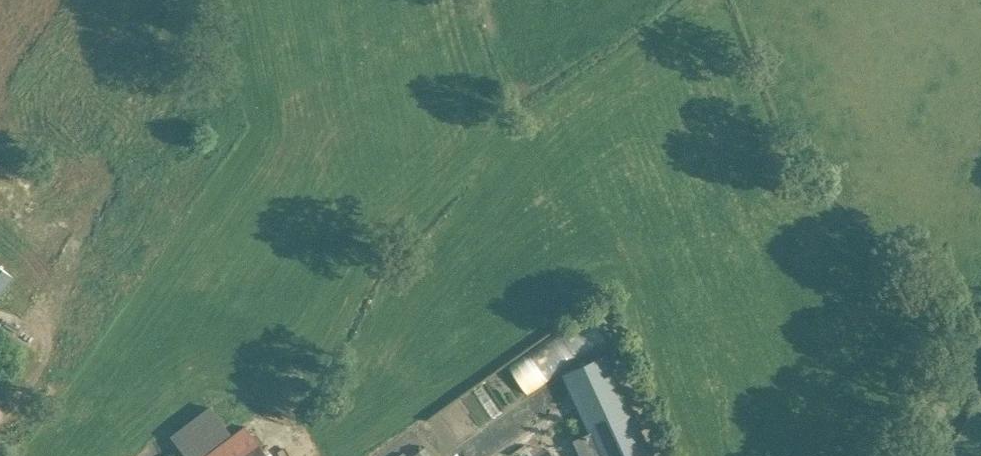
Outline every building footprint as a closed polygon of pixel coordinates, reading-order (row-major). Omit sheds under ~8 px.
[(13,277),(0,267),(0,294),(13,277)] [(606,353),(560,373),(587,431),(571,439),(579,455),(653,455),(606,353)] [(540,357),(517,371),(533,397),(556,383),(540,357)] [(169,434),(186,455),(200,455),(232,432),(210,404),(169,434)] [(246,424),(201,455),(269,455),(246,424)] [(424,446),(412,455),(432,455),(424,446)]
